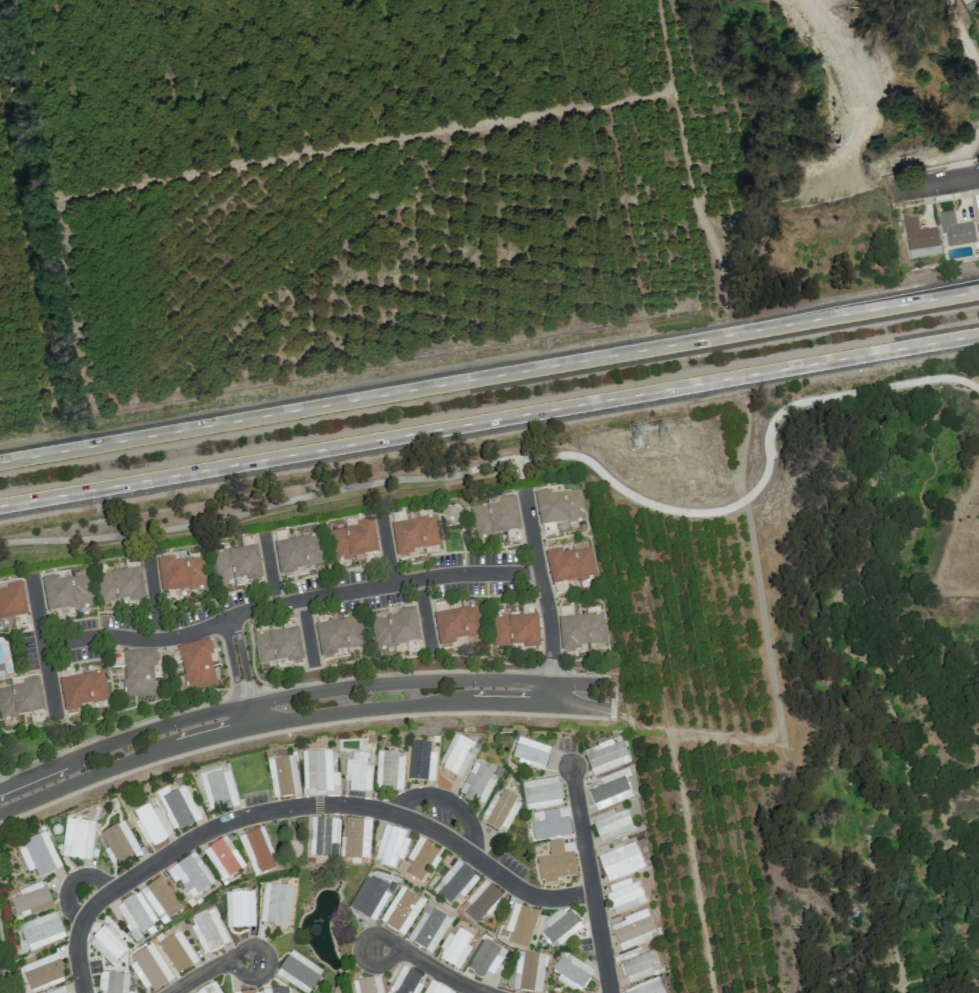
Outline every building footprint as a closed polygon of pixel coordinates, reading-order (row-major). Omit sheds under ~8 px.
[(947,247),(976,243),(973,221),(955,224),(953,211),(938,213),(941,235),(945,235),(947,247)] [(903,220),(907,250),(938,246),(936,227),(919,230),(917,218),(903,220)] [(927,256),(927,253),(939,252),(939,248),(910,250),(910,257),(927,256)] [(534,493),(540,525),(585,518),(580,490),(552,494),(551,490),(534,493)] [(520,530),(515,496),(498,499),(499,503),(470,508),(475,537),(520,530)] [(391,524),(397,559),(412,556),(411,550),(440,545),(435,516),(391,524)] [(378,553),(373,519),(355,522),(356,527),(330,531),(334,560),(378,553)] [(274,541),(279,576),(295,574),(294,568),(323,564),(319,535),(274,541)] [(263,578),(257,545),(212,553),(217,582),(247,576),(248,581),(263,578)] [(545,552),(551,584),(596,576),(591,547),(562,552),(561,549),(545,552)] [(157,561),(162,592),(207,586),(202,555),(157,561)] [(102,604),(145,598),(141,567),(98,573),(102,604)] [(47,612),(92,604),(87,575),(58,579),(58,576),(41,579),(47,612)] [(23,582),(5,585),(5,590),(0,591),(0,620),(27,617),(23,582)] [(438,648),(455,645),(454,640),(483,635),(478,606),(433,613),(438,648)] [(420,641),(415,608),(398,611),(398,615),(371,620),(376,649),(420,641)] [(558,617),(562,653),(576,652),(575,645),(606,642),(603,613),(558,617)] [(539,646),(538,614),(492,616),(493,647),(539,646)] [(315,624),(321,660),(335,658),(334,651),(365,646),(360,617),(315,624)] [(253,634),(257,666),(302,660),(298,628),(253,634)] [(217,685),(207,640),(176,647),(187,692),(217,685)] [(154,694),(153,666),(156,666),(155,650),(122,651),(124,695),(154,694)] [(79,705),(108,701),(104,671),(59,678),(64,713),(80,711),(79,705)] [(44,711),(38,678),(22,680),(23,684),(0,688),(0,719),(44,711)] [(472,741),(454,733),(438,767),(461,777),(471,755),(467,753),(472,741)] [(511,759),(543,770),(551,747),(518,736),(511,759)] [(622,741),(613,745),(611,740),(583,750),(592,776),(630,762),(622,741)] [(407,779),(433,781),(436,753),(429,752),(430,743),(411,741),(407,779)] [(303,790),(339,789),(339,773),(332,773),(331,751),(302,752),(303,790)] [(370,792),(372,766),(365,765),(367,753),(352,752),(351,760),(345,760),(344,781),(349,781),(348,790),(370,792)] [(403,790),(404,754),(377,752),(375,789),(403,790)] [(300,795),(295,756),(267,759),(272,799),(300,795)] [(494,781),(489,778),(492,771),(473,762),(458,794),(483,806),(494,781)] [(228,767),(199,775),(209,813),(238,805),(228,767)] [(632,797),(624,777),(630,775),(627,767),(598,778),(600,785),(588,790),(596,810),(632,797)] [(524,809),(562,805),(559,777),(522,781),(524,809)] [(173,831),(200,819),(184,785),(158,797),(173,831)] [(505,832),(522,801),(502,791),(498,797),(493,795),(480,818),(505,832)] [(171,835),(156,802),(133,812),(137,820),(135,821),(146,847),(171,835)] [(531,813),(535,838),(561,834),(556,809),(531,813)] [(592,823),(600,843),(633,830),(625,809),(614,814),(612,809),(597,815),(599,820),(592,823)] [(61,856),(91,859),(95,821),(65,818),(61,856)] [(339,819),(310,818),(309,857),(338,858),(339,819)] [(370,819),(344,818),(343,859),(369,860),(370,819)] [(99,833),(117,866),(141,853),(123,821),(99,833)] [(406,831),(384,824),(373,861),(394,867),(397,858),(402,859),(408,839),(404,838),(406,831)] [(253,876),(274,868),(268,854),(273,852),(263,827),(238,837),(253,876)] [(27,871),(34,868),(38,878),(61,868),(46,831),(16,844),(27,871)] [(245,865),(225,836),(202,851),(223,881),(245,865)] [(541,885),(557,883),(556,878),(576,875),(573,852),(564,853),(562,840),(548,842),(550,855),(537,857),(541,885)] [(607,882),(644,868),(634,841),(597,856),(607,882)] [(215,882),(193,852),(166,871),(175,883),(177,881),(191,899),(215,882)] [(438,894),(450,903),(458,893),(463,897),(479,877),(456,860),(438,884),(443,887),(438,894)] [(384,892),(387,886),(367,874),(348,906),(374,922),(389,895),(384,892)] [(633,876),(608,885),(611,893),(606,894),(613,914),(643,903),(633,876)] [(159,921),(180,908),(161,877),(140,890),(159,921)] [(502,894),(483,880),(466,902),(470,905),(463,913),(479,925),(502,894)] [(52,907),(43,881),(19,889),(21,895),(9,899),(16,919),(52,907)] [(258,923),(289,926),(293,885),(262,883),(258,923)] [(404,935),(424,900),(400,886),(379,921),(404,935)] [(253,891),(225,892),(226,928),(254,927),(253,891)] [(115,905),(129,931),(137,928),(139,931),(156,922),(140,892),(115,905)] [(537,910),(512,904),(506,931),(511,932),(508,943),(529,948),(537,910)] [(451,919),(426,905),(407,939),(431,953),(451,919)] [(547,928),(543,931),(556,948),(582,927),(566,906),(543,923),(547,928)] [(229,942),(212,907),(191,917),(194,924),(190,926),(204,954),(229,942)] [(610,923),(620,950),(655,938),(645,910),(610,923)] [(18,925),(29,952),(65,937),(55,911),(18,925)] [(88,943),(111,965),(133,943),(110,920),(88,943)] [(460,968),(470,947),(465,945),(471,934),(457,927),(453,935),(447,933),(440,948),(443,949),(438,958),(460,968)] [(158,944),(177,973),(198,960),(178,930),(158,944)] [(493,974),(501,959),(496,956),(500,947),(484,939),(468,970),(482,977),(486,970),(493,974)] [(149,992),(150,992),(173,979),(151,943),(127,958),(149,992)] [(291,950),(275,974),(303,992),(308,992),(323,971),(291,950)] [(545,954),(517,951),(512,988),(540,992),(545,954)] [(620,960),(625,982),(647,977),(645,968),(656,966),(652,952),(620,960)] [(34,959),(20,964),(30,992),(65,981),(56,954),(34,961),(34,959)] [(593,970),(570,956),(567,961),(560,956),(551,970),(559,974),(556,979),(579,992),(593,970)] [(423,975),(400,966),(391,989),(395,991),(394,992),(416,992),(423,975)] [(100,973),(99,992),(133,992),(133,987),(128,987),(128,974),(100,973)] [(378,975),(351,981),(354,992),(383,992),(378,975)] [(624,992),(664,992),(658,977),(622,990),(624,992)] [(213,981),(193,992),(221,992),(213,981)] [(427,981),(422,992),(453,992),(453,991),(427,981)]
